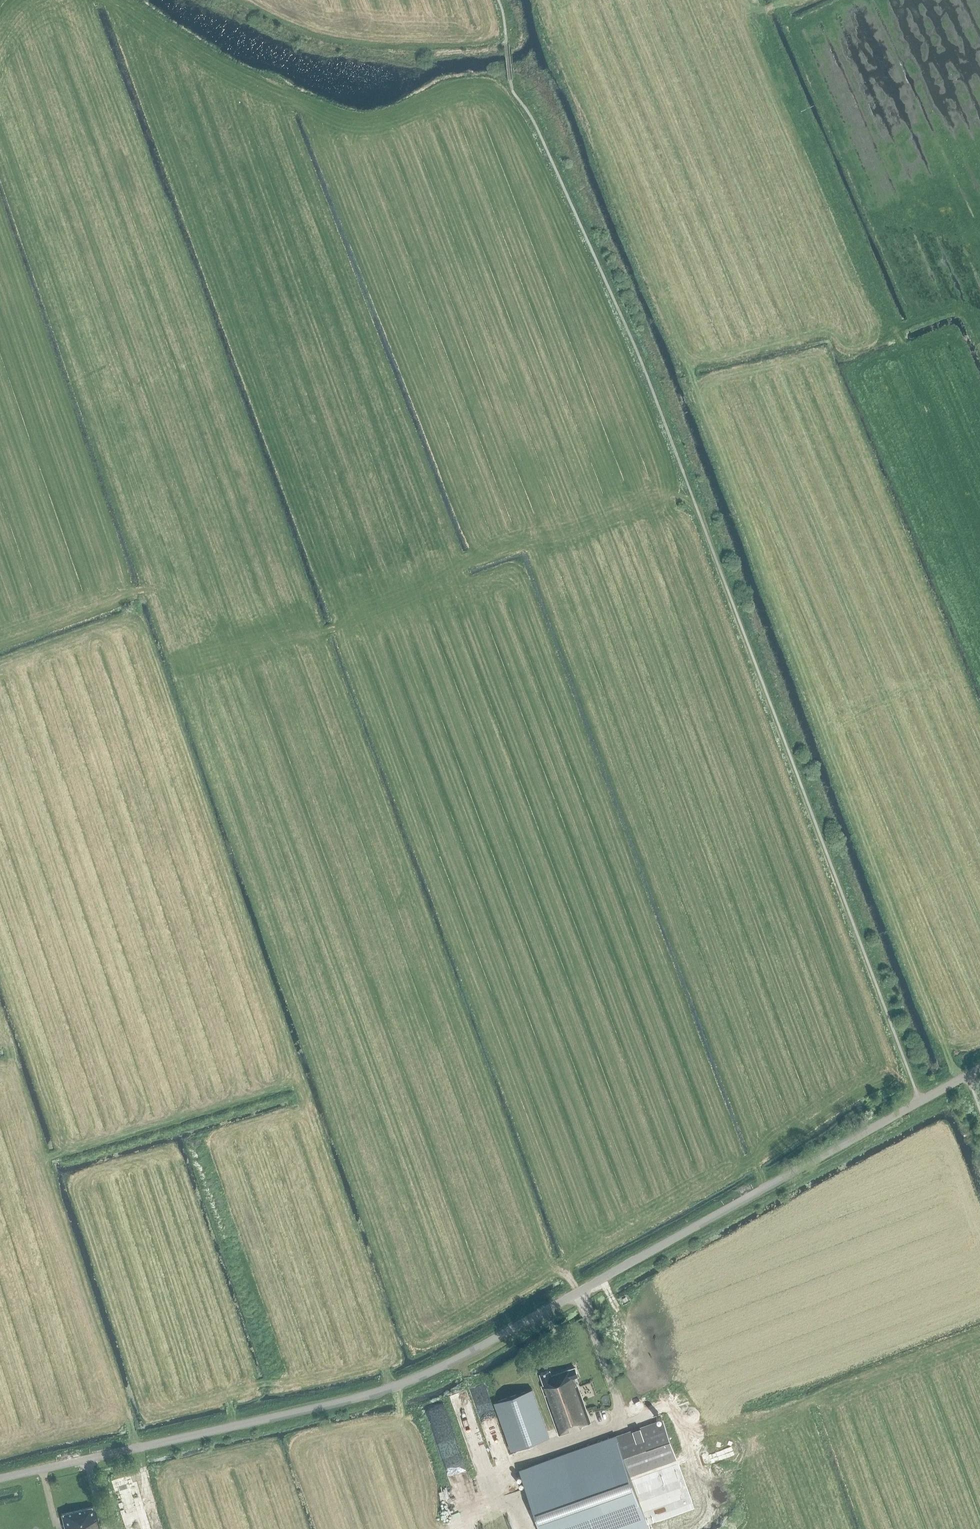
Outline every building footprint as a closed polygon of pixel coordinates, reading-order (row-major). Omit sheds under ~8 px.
[(578,1377),(574,1367),(552,1375),(550,1369),(540,1373),(544,1385),(542,1386),(542,1387),(559,1435),(582,1427),(581,1426),(590,1422),(574,1378),(578,1377)] [(532,1389),(494,1402),(511,1450),(549,1436),(532,1389)] [(664,1422),(520,1472),(540,1528),(641,1528),(646,1527),(629,1477),(677,1460),(664,1422)] [(126,1528),(142,1528),(136,1507),(131,1508),(129,1501),(133,1500),(127,1477),(112,1481),(126,1528)] [(95,1507),(63,1515),(66,1528),(101,1528),(95,1507)]
